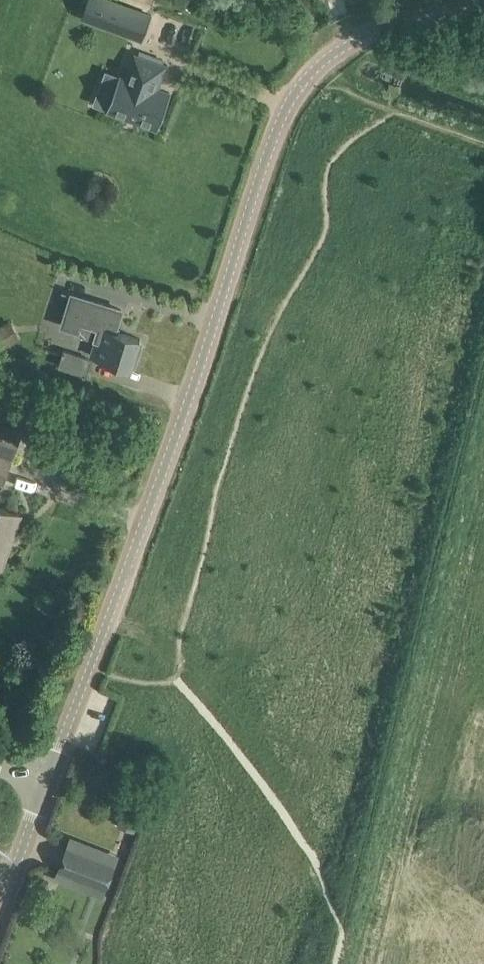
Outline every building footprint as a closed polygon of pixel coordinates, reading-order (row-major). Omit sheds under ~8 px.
[(98,16),(145,33),(152,14),(116,0),(104,0),(98,16)] [(111,110),(158,126),(170,93),(157,88),(165,65),(137,55),(129,78),(123,76),(111,110)] [(67,307),(61,325),(77,330),(76,333),(92,338),(96,339),(91,354),(105,359),(113,361),(132,367),(141,338),(122,332),(118,331),(125,306),(72,289),(67,307)] [(99,362),(101,358),(86,353),(85,357),(64,350),(59,366),(86,375),(91,360),(99,362)] [(22,431),(0,423),(0,488),(1,485),(3,485),(22,431)] [(8,542),(10,543),(20,513),(0,506),(0,564),(8,542)] [(70,839),(57,871),(106,890),(119,858),(70,839)]
